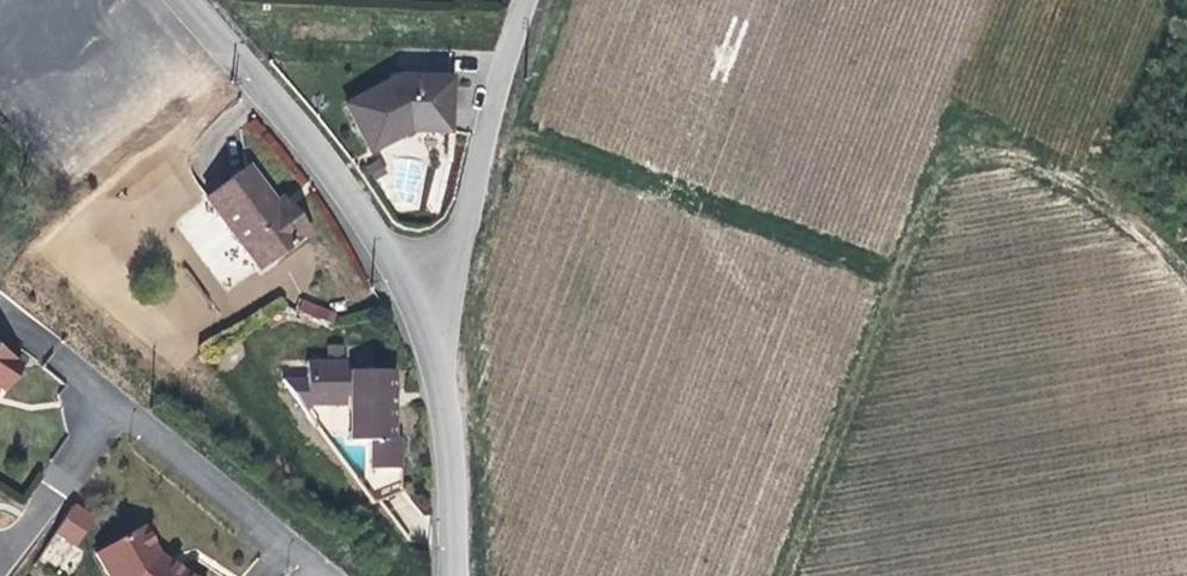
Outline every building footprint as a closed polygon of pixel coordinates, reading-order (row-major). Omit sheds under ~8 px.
[(408,124),(446,124),(446,71),(395,71),(345,96),(369,144),(408,124)] [(286,213),(277,202),(248,163),(207,193),(263,266),(312,229),(294,205),(286,213)] [(285,195),(277,202),(286,213),(294,205),(285,195)] [(173,224),(201,258),(231,232),(203,199),(173,224)] [(303,298),(297,312),(330,326),(335,312),(303,298)] [(298,377),(294,377),(271,376),(292,402),(325,405),(326,398),(338,400),(339,397),(339,394),(346,396),(345,400),(343,399),(342,439),(364,441),(362,476),(347,476),(365,499),(397,491),(393,485),(395,438),(387,436),(388,419),(390,370),(345,368),(344,372),(341,372),(341,359),(338,359),(337,343),(321,343),(321,358),(299,358),(298,377)] [(6,389),(22,365),(0,347),(0,384),(6,389)] [(292,402),(347,476),(362,476),(364,441),(342,439),(343,399),(345,400),(346,396),(339,394),(339,397),(338,400),(326,398),(325,405),(292,402)] [(89,516),(75,507),(58,532),(72,541),(77,545),(94,519),(89,516)] [(159,556),(145,526),(98,552),(113,575),(189,575),(159,556)]
